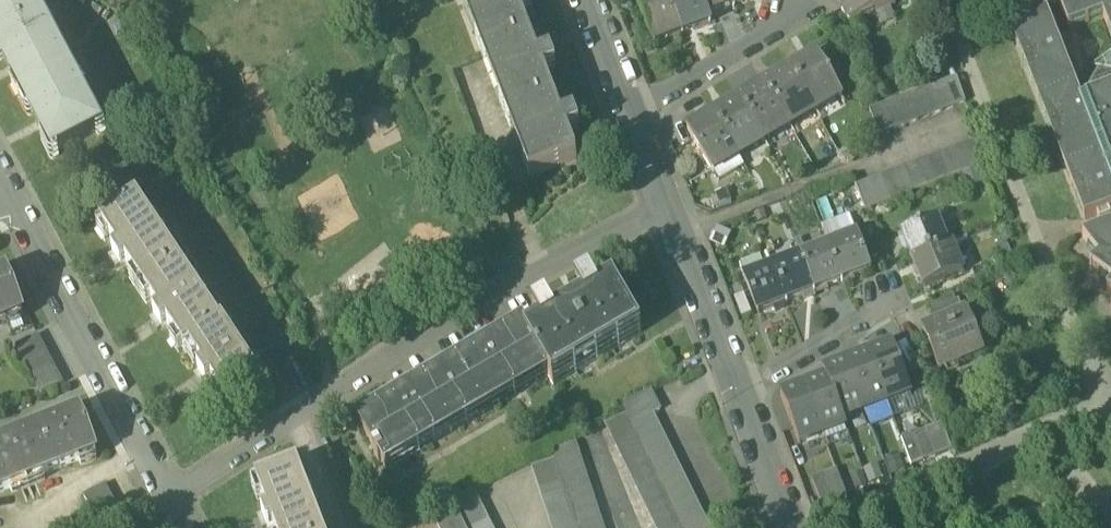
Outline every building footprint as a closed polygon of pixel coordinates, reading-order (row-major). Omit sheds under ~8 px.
[(53,156),(99,131),(30,0),(0,0),(0,58),(3,63),(6,62),(16,82),(14,84),(32,117),(34,116),(45,137),(44,138),(53,156)] [(529,179),(576,161),(567,135),(579,130),(574,116),(561,121),(543,73),(555,69),(550,54),(537,59),(520,13),(531,9),(528,0),(460,0),(529,179)] [(683,35),(669,0),(651,0),(638,5),(653,46),(683,35)] [(707,16),(701,0),(669,0),(683,35),(710,24),(707,16)] [(735,5),(733,0),(701,0),(707,16),(735,5)] [(887,0),(840,0),(851,26),(890,9),(887,0)] [(1070,32),(1104,19),(1110,37),(1110,0),(1057,0),(1070,32)] [(1092,68),(1092,70),(1099,72),(1086,102),(1081,104),(1048,18),(1011,32),(1085,223),(1097,218),(1100,224),(1110,219),(1110,217),(1109,213),(1110,212),(1110,60),(1092,68)] [(817,56),(791,72),(814,109),(840,94),(817,56)] [(791,72),(765,87),(788,124),(814,109),(791,72)] [(958,80),(945,85),(954,109),(966,105),(958,80)] [(945,85),(933,89),(941,114),(954,109),(945,85)] [(765,87),(740,102),(762,140),(788,124),(765,87)] [(933,89),(920,94),(929,119),(941,114),(933,89)] [(920,94),(908,99),(917,123),(929,119),(920,94)] [(908,99),(895,104),(904,128),(917,123),(908,99)] [(740,102),(714,118),(736,155),(762,140),(740,102)] [(895,104),(883,109),(892,133),(904,128),(895,104)] [(883,109),(870,113),(880,138),(892,133),(883,109)] [(714,118),(688,133),(710,170),(736,155),(714,118)] [(979,142),(966,146),(954,151),(942,156),(929,161),(917,165),(905,170),(903,171),(893,175),(881,179),(869,184),(857,189),(866,213),(878,208),(890,204),(902,199),(915,194),(927,190),(939,185),(951,180),(963,176),(975,171),(987,166),(979,142)] [(211,382),(226,403),(258,382),(223,328),(221,329),(137,204),(102,227),(119,253),(114,257),(121,267),(126,264),(139,284),(160,316),(155,319),(162,330),(168,326),(185,352),(190,349),(205,371),(200,375),(206,385),(211,382)] [(903,236),(913,262),(948,248),(937,222),(903,236)] [(1091,237),(1083,240),(1100,262),(1091,268),(1110,283),(1110,229),(1091,237)] [(857,236),(829,247),(842,283),(871,272),(857,236)] [(953,246),(948,248),(913,262),(925,290),(964,274),(953,246)] [(829,247),(801,258),(815,293),(842,283),(829,247)] [(801,258),(773,268),(787,304),(815,293),(801,258)] [(759,315),(787,304),(773,268),(745,279),(759,315)] [(0,276),(0,324),(23,315),(6,273),(0,276)] [(541,328),(526,337),(548,376),(554,386),(642,335),(614,286),(598,295),(590,282),(577,290),(584,303),(554,321),(547,308),(534,316),(541,328)] [(930,313),(938,331),(962,321),(954,302),(930,313)] [(926,336),(942,375),(986,357),(969,318),(962,321),(938,331),(926,336)] [(387,470),(548,376),(526,337),(523,332),(490,351),(488,346),(471,356),(474,360),(410,397),(408,393),(391,403),(394,407),(361,426),(377,454),(374,455),(379,464),(382,462),(387,470)] [(14,347),(39,396),(59,387),(33,337),(14,347)] [(893,347),(869,356),(888,404),(912,395),(893,347)] [(865,412),(888,404),(869,356),(847,365),(865,412)] [(843,421),(865,412),(847,365),(825,373),(827,380),(843,421)] [(846,428),(843,421),(827,380),(805,389),(823,437),(846,428)] [(800,446),(823,437),(805,389),(781,398),(800,446)] [(622,404),(627,414),(655,400),(650,390),(622,404)] [(659,411),(655,400),(627,414),(628,415),(632,424),(653,414),(659,411)] [(96,456),(79,414),(0,446),(0,495),(96,456)] [(653,414),(632,424),(683,527),(709,527),(653,414)] [(632,424),(628,415),(607,425),(658,527),(683,527),(632,424)] [(926,432),(937,458),(952,452),(943,425),(926,432)] [(926,432),(914,437),(924,463),(937,458),(926,432)] [(912,468),(924,463),(914,437),(902,441),(912,468)] [(579,527),(603,527),(575,441),(553,452),(579,527)] [(552,527),(578,527),(555,459),(532,467),(552,527)] [(297,470),(258,486),(269,515),(264,517),(268,527),(271,527),(274,527),(320,527),(297,470)] [(837,471),(824,476),(835,502),(847,497),(837,471)] [(823,507),(835,502),(824,476),(812,481),(823,507)] [(90,527),(106,527),(116,524),(101,487),(77,497),(90,527)] [(458,512),(466,527),(493,527),(474,490),(452,500),(458,512)] [(458,512),(436,523),(439,527),(466,527),(458,512)]
